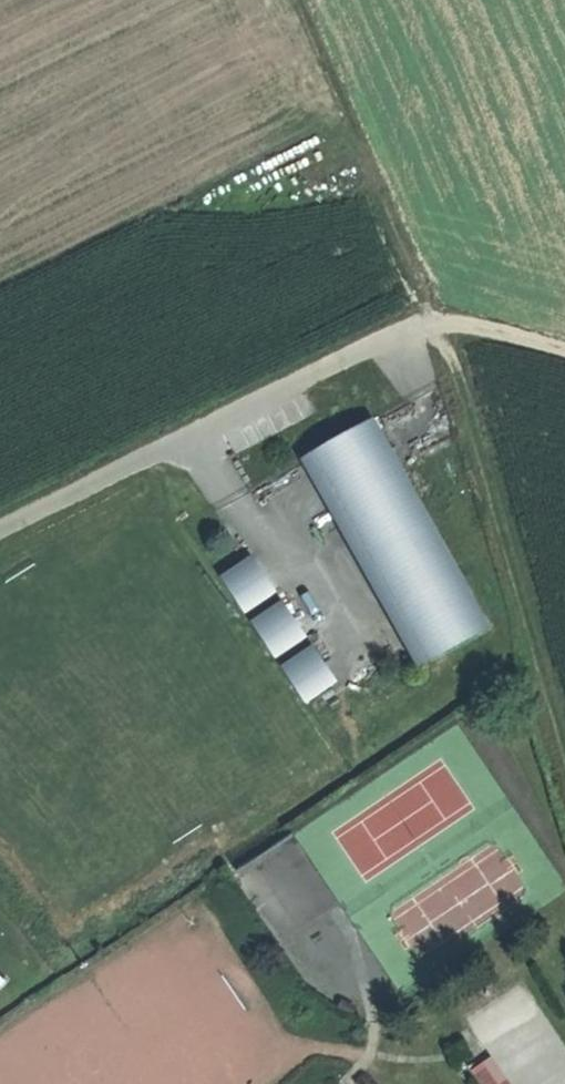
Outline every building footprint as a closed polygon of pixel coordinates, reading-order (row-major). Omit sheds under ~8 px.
[(373,419),(315,453),(433,662),(490,628),(373,419)] [(251,562),(222,578),(246,612),(273,594),(251,562)] [(280,603),(252,622),(275,656),(303,639),(280,603)] [(309,648),(283,668),(307,702),(334,683),(309,648)] [(8,983),(0,975),(0,992),(8,983)] [(500,1053),(478,1065),(488,1083),(517,1083),(500,1053)]
